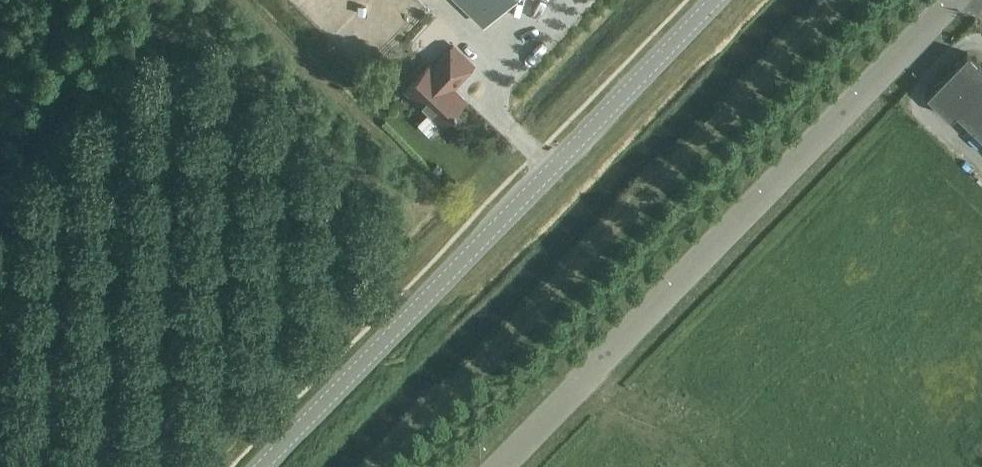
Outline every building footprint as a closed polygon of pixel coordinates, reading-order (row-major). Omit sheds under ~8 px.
[(485,23),(507,0),(461,0),(485,23)] [(442,124),(454,111),(456,113),(458,110),(457,109),(466,99),(450,84),(456,78),(459,80),(474,65),(454,46),(433,67),(430,65),(406,89),(442,124)] [(968,52),(947,73),(970,95),(981,83),(981,67),(968,52)] [(956,110),(970,95),(947,73),(927,94),(951,118),(957,112),(956,110)] [(970,95),(981,107),(981,83),(970,95)] [(981,130),(981,107),(970,95),(956,110),(957,112),(979,133),(981,130)]
